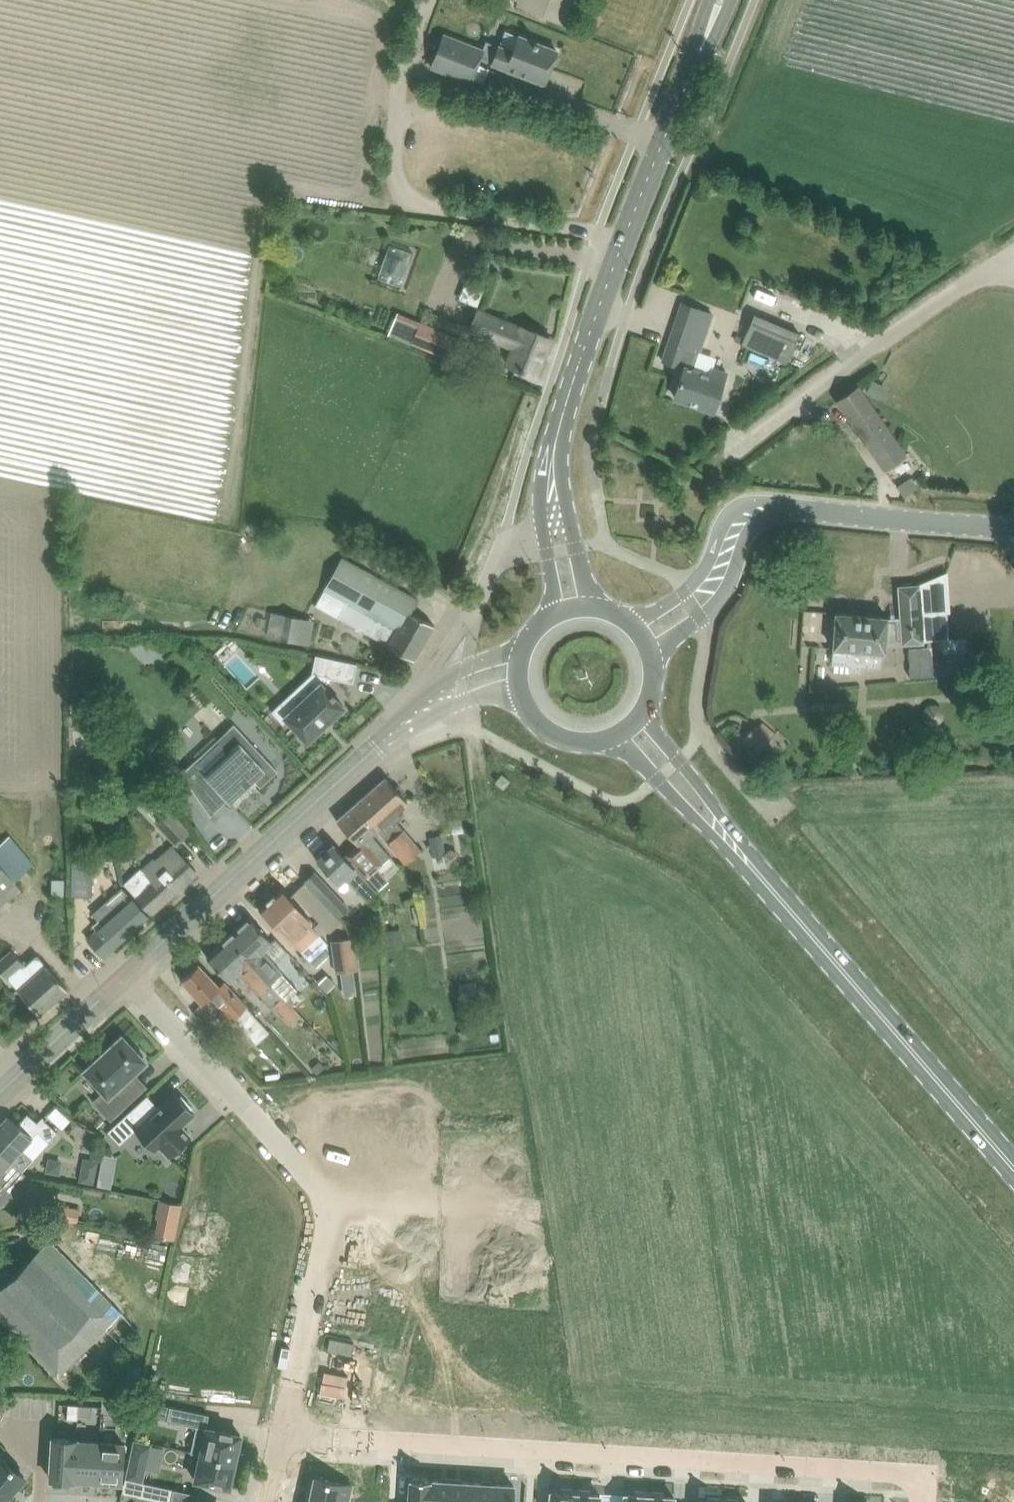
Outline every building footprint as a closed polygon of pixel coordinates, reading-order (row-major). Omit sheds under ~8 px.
[(515,6),(570,27),(580,0),(518,0),(515,6)] [(442,33),(429,66),(470,81),(483,49),(442,33)] [(498,45),(491,63),(544,83),(557,50),(519,35),(512,51),(498,45)] [(406,278),(408,249),(384,247),(382,276),(406,278)] [(683,301),(664,360),(685,368),(674,396),(713,410),(727,372),(714,367),(696,361),(699,351),(703,340),(712,312),(713,311),(683,301)] [(500,361),(517,368),(536,375),(550,338),(522,327),(478,310),(469,330),(506,345),(500,361)] [(754,314),(741,344),(787,363),(799,333),(754,314)] [(420,322),(411,343),(454,362),(463,341),(420,322)] [(884,468),(904,454),(857,387),(838,401),(884,468)] [(671,497),(663,489),(657,494),(664,503),(671,497)] [(411,612),(418,599),(342,555),(314,606),(339,620),(340,617),(389,644),(388,645),(414,660),(434,625),(411,612)] [(921,613),(949,611),(946,573),(919,585),(898,586),(900,617),(887,618),(887,617),(835,613),(832,664),(850,665),(850,671),(861,672),(861,666),(880,667),(881,652),(885,652),(885,644),(902,643),(902,644),(923,643),(921,613)] [(313,620),(271,612),(267,636),(309,644),(313,620)] [(256,617),(254,624),(263,626),(264,619),(256,617)] [(941,637),(942,652),(965,651),(964,637),(941,637)] [(932,645),(908,646),(909,676),(933,675),(932,645)] [(357,664),(316,655),(312,674),(353,682),(357,664)] [(332,692),(331,693),(321,683),(291,711),(282,702),(272,711),(283,723),(287,720),(306,741),(320,728),(321,729),(331,720),(330,719),(343,706),(334,696),(335,695),(332,692)] [(774,734),(762,723),(747,739),(759,751),(774,734)] [(224,748),(228,752),(208,771),(207,771),(205,773),(194,761),(182,772),(210,815),(227,799),(229,802),(233,799),(232,798),(253,779),(260,786),(277,770),(234,724),(228,730),(218,740),(225,747),(224,748)] [(509,780),(502,773),(495,781),(503,788),(509,780)] [(366,824),(372,832),(375,829),(405,863),(420,849),(396,822),(401,817),(396,811),(407,801),(386,776),(361,798),(376,815),(366,824)] [(370,833),(372,832),(366,824),(376,815),(361,798),(337,820),(358,844),(345,855),(365,876),(377,866),(390,856),(370,833)] [(187,833),(158,801),(147,812),(176,843),(187,833)] [(32,863),(7,834),(0,839),(0,905),(20,888),(14,879),(32,863)] [(439,834),(428,836),(432,857),(444,854),(439,834)] [(146,862),(174,893),(196,873),(170,844),(154,859),(152,857),(146,862)] [(316,859),(330,874),(338,882),(344,877),(366,901),(376,891),(364,877),(365,876),(345,855),(344,856),(333,844),(316,859)] [(459,859),(458,851),(450,849),(444,854),(445,861),(453,864),(459,859)] [(91,860),(71,860),(71,896),(91,896),(91,860)] [(174,893),(146,862),(124,882),(151,913),(174,893)] [(315,872),(304,882),(337,917),(348,907),(315,872)] [(292,893),(329,932),(341,921),(337,917),(304,882),(292,893)] [(101,926),(87,938),(104,956),(148,917),(121,887),(107,901),(109,903),(95,916),(99,920),(97,922),(101,926)] [(259,908),(273,923),(290,942),(292,941),(309,960),(327,943),(310,925),(313,922),(281,888),(259,908)] [(249,917),(227,938),(286,1000),(298,990),(266,956),(262,960),(257,955),(272,941),(249,917)] [(401,928),(386,930),(387,946),(403,945),(401,928)] [(352,936),(330,939),(335,972),(340,971),(353,969),(357,968),(352,936)] [(300,1015),(286,1000),(227,938),(206,957),(229,981),(238,972),(271,1007),(273,1004),(291,1023),(292,1022),(297,1026),(301,1021),(298,1018),(300,1015)] [(67,989),(37,955),(26,965),(10,949),(0,958),(0,970),(19,991),(39,1014),(67,989)] [(252,1013),(224,981),(218,986),(212,979),(198,964),(181,980),(195,995),(202,1003),(211,995),(238,1025),(252,1013)] [(108,1095),(145,1061),(142,1057),(144,1055),(135,1046),(133,1048),(121,1035),(84,1070),(108,1095)] [(325,1066),(319,1059),(310,1067),(316,1074),(325,1066)] [(190,1136),(182,1127),(182,1126),(194,1114),(190,1110),(193,1107),(181,1095),(178,1097),(174,1092),(158,1107),(147,1095),(108,1131),(119,1144),(136,1129),(155,1150),(159,1147),(160,1147),(168,1156),(190,1136)] [(37,1131),(48,1140),(56,1131),(42,1118),(38,1123),(28,1114),(18,1126),(7,1116),(0,1124),(0,1153),(9,1161),(10,1160),(21,1170),(31,1159),(21,1149),(37,1131)] [(18,1185),(27,1175),(21,1170),(10,1160),(9,1161),(0,1153),(0,1204),(18,1185)] [(82,1172),(80,1182),(93,1184),(95,1174),(82,1172)] [(99,1176),(97,1186),(110,1188),(112,1178),(99,1176)] [(159,1217),(177,1221),(180,1203),(162,1199),(159,1217)] [(56,1203),(53,1216),(79,1221),(81,1208),(56,1203)] [(57,1377),(122,1313),(48,1238),(0,1286),(0,1319),(57,1377)] [(121,1410),(122,1400),(108,1400),(107,1410),(121,1410)] [(78,1416),(78,1405),(68,1405),(67,1419),(77,1419),(78,1416)] [(92,1416),(92,1406),(78,1405),(78,1416),(92,1416)] [(235,1461),(241,1435),(231,1433),(231,1432),(221,1430),(221,1431),(205,1427),(208,1415),(170,1407),(168,1419),(196,1425),(190,1451),(200,1453),(235,1461)] [(73,1480),(76,1440),(52,1438),(49,1478),(66,1479),(66,1481),(73,1482),(73,1480)] [(133,1439),(125,1478),(142,1482),(151,1443),(133,1439)] [(97,1480),(100,1442),(76,1440),(73,1480),(74,1480),(74,1478),(97,1480)] [(121,1481),(124,1444),(100,1442),(97,1480),(121,1481)] [(235,1461),(200,1453),(200,1454),(194,1479),(209,1483),(220,1486),(220,1485),(229,1487),(235,1461)] [(7,1496),(25,1477),(0,1455),(0,1490),(7,1496)] [(310,1498),(329,1501),(347,1501),(351,1485),(314,1477),(310,1498)] [(431,1478),(409,1477),(408,1501),(429,1501),(431,1478)] [(142,1482),(125,1478),(122,1491),(142,1495),(144,1482),(142,1482)] [(429,1501),(450,1501),(451,1481),(432,1480),(432,1478),(431,1478),(429,1501)] [(450,1501),(470,1501),(471,1482),(451,1481),(450,1501)] [(470,1501),(491,1501),(492,1483),(471,1482),(470,1501)] [(491,1501),(512,1501),(513,1485),(492,1483),(491,1501)] [(173,1488),(170,1501),(197,1501),(199,1494),(173,1488)] [(575,1489),(560,1488),(560,1492),(551,1491),(550,1501),(574,1501),(575,1489)] [(574,1501),(599,1501),(600,1494),(590,1494),(590,1490),(575,1489),(574,1501)] [(649,1491),(634,1490),(634,1494),(624,1493),(624,1501),(649,1501),(649,1491)] [(649,1501),(673,1501),(673,1496),(664,1496),(664,1492),(649,1491),(649,1501)]
